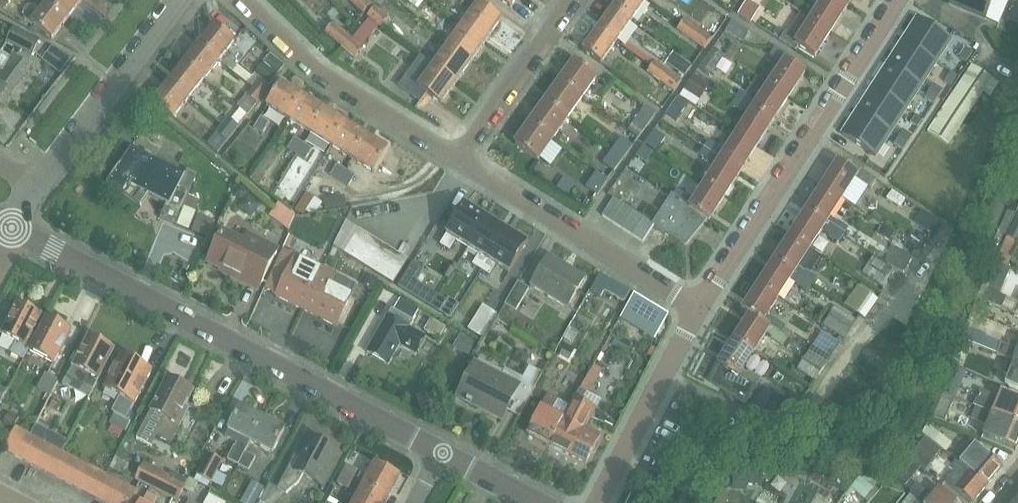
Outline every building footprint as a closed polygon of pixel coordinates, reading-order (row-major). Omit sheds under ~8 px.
[(3,10),(8,3),(4,0),(0,0),(0,7),(3,10)] [(46,4),(67,20),(82,0),(50,0),(46,4)] [(363,14),(372,3),(368,0),(352,0),(350,3),(363,14)] [(614,8),(631,21),(646,0),(620,0),(614,8)] [(811,20),(830,32),(846,8),(834,0),(820,0),(823,2),(811,20)] [(951,5),(986,20),(994,0),(953,0),(951,5)] [(739,15),(752,23),(761,8),(748,1),(739,15)] [(22,14),(22,15),(22,16),(23,17),(23,18),(23,19),(24,20),(31,25),(35,27),(52,40),(67,20),(46,4),(41,11),(34,7),(34,6),(33,6),(32,6),(31,6),(30,6),(29,6),(28,6),(27,7),(26,7),(26,8),(25,8),(25,9),(24,9),(24,10),(23,10),(23,11),(23,12),(22,12),(22,13),(22,14)] [(465,12),(458,21),(463,25),(485,42),(501,20),(478,4),(470,16),(465,12)] [(369,19),(369,20),(378,27),(378,26),(380,28),(388,18),(375,8),(367,17),(369,19)] [(614,8),(598,29),(616,42),(631,21),(614,8)] [(681,25),(708,44),(712,38),(685,19),(681,25)] [(918,19),(903,43),(937,64),(952,41),(948,38),(918,19)] [(365,42),(378,27),(369,20),(356,34),(365,42)] [(779,40),(796,51),(798,47),(814,58),(830,32),(811,20),(798,40),(785,31),(779,40)] [(725,32),(741,43),(749,32),(732,21),(725,32)] [(325,33),(338,45),(346,35),(333,24),(325,33)] [(463,25),(448,46),(470,63),(485,42),(463,25)] [(704,50),(708,44),(681,25),(676,31),(704,50)] [(213,26),(198,46),(218,62),(233,42),(222,33),(213,26)] [(14,29),(6,44),(31,57),(38,42),(14,29)] [(598,29),(583,51),(601,64),(616,42),(598,29)] [(341,48),(354,59),(363,49),(350,38),(341,48)] [(903,43),(888,66),(921,88),(937,64),(903,43)] [(719,44),(715,50),(722,54),(725,49),(719,44)] [(198,46),(183,64),(203,80),(218,62),(198,46)] [(434,66),(433,67),(456,83),(470,63),(448,46),(434,66)] [(712,48),(698,69),(709,77),(724,56),(722,54),(715,50),(712,48)] [(781,66),(769,85),(789,98),(805,72),(788,62),(790,59),(774,48),(768,58),(781,66)] [(965,51),(960,59),(967,63),(972,55),(965,51)] [(270,54),(262,62),(277,74),(284,66),(270,54)] [(667,63),(685,76),(692,67),(673,54),(667,63)] [(1,104),(5,106),(7,103),(12,93),(32,69),(17,57),(0,78),(0,106),(1,104)] [(421,57),(399,87),(420,102),(426,94),(441,104),(456,83),(433,67),(434,66),(421,57)] [(575,62),(560,83),(582,99),(598,77),(575,62)] [(651,67),(678,86),(682,81),(655,62),(651,67)] [(183,64),(168,83),(188,99),(203,80),(183,64)] [(927,132),(947,145),(991,78),(972,65),(927,132)] [(888,66),(873,89),(906,111),(921,88),(888,66)] [(674,92),(678,86),(651,67),(647,73),(674,92)] [(951,73),(946,81),(946,84),(952,87),(958,77),(951,73)] [(684,91),(700,101),(709,86),(694,76),(684,91)] [(251,89),(262,98),(269,90),(267,88),(259,81),(253,88),(251,89)] [(173,118),(188,99),(168,83),(153,102),(173,118)] [(560,83),(546,103),(568,119),(582,99),(560,83)] [(266,107),(288,120),(302,97),(280,84),(266,107)] [(735,99),(773,123),(789,98),(769,85),(757,105),(750,100),(751,99),(740,92),(735,99)] [(934,86),(930,93),(938,98),(943,92),(934,86)] [(257,104),(262,98),(251,89),(247,95),(257,104)] [(873,89),(858,112),(891,134),(906,111),(873,89)] [(930,93),(926,100),(934,105),(938,98),(930,93)] [(302,97),(288,120),(309,134),(324,110),(302,97)] [(678,98),(666,114),(676,121),(688,105),(678,98)] [(750,117),(738,137),(757,149),(773,123),(735,99),(731,107),(742,114),(743,112),(750,117)] [(546,103),(531,124),(553,140),(568,119),(546,103)] [(645,106),(628,131),(639,138),(656,114),(645,106)] [(324,110),(309,134),(330,147),(345,123),(324,110)] [(858,112),(842,136),(871,155),(876,158),(891,134),(858,112)] [(916,117),(911,124),(918,129),(923,121),(916,117)] [(256,126),(254,129),(262,134),(269,123),(261,118),(256,126)] [(223,125),(234,133),(239,127),(228,119),(223,125)] [(345,123),(330,147),(352,160),(366,137),(345,123)] [(538,161),(553,140),(531,124),(516,145),(538,161)] [(227,142),(234,133),(223,125),(207,146),(216,153),(226,141),(227,142)] [(654,131),(644,144),(656,152),(665,139),(654,131)] [(904,133),(900,139),(908,145),(913,138),(904,133)] [(366,137),(352,160),(374,173),(388,150),(366,137)] [(702,149),(741,174),(757,149),(738,137),(727,153),(719,149),(720,148),(708,140),(702,149)] [(288,149),(297,155),(303,144),(295,138),(288,149)] [(621,138),(612,151),(623,159),(632,146),(621,138)] [(900,139),(895,146),(904,151),(908,145),(900,139)] [(303,144),(297,155),(306,160),(312,149),(303,144)] [(636,156),(645,163),(653,152),(643,146),(636,156)] [(190,197),(197,176),(187,173),(186,176),(131,148),(107,183),(123,194),(127,187),(129,188),(134,182),(148,192),(166,204),(160,220),(178,227),(185,208),(190,197)] [(258,185),(278,154),(271,149),(250,180),(258,185)] [(720,166),(706,188),(725,200),(741,174),(702,149),(698,155),(709,162),(711,161),(720,166)] [(614,171),(623,159),(612,151),(603,163),(614,171)] [(838,162),(821,189),(840,202),(842,199),(854,179),(870,189),(876,181),(857,169),(855,172),(838,162)] [(330,176),(339,182),(346,170),(337,165),(330,176)] [(346,170),(339,182),(347,187),(354,175),(346,170)] [(596,172),(586,187),(598,195),(608,180),(596,172)] [(241,185),(233,195),(238,199),(246,198),(250,193),(241,185)] [(706,188),(692,210),(706,219),(711,222),(725,200),(706,188)] [(821,189),(804,216),(840,239),(843,235),(847,228),(830,218),(840,202),(821,189)] [(677,190),(672,198),(682,204),(686,198),(687,196),(677,190)] [(307,193),(295,211),(303,216),(315,199),(307,193)] [(190,197),(185,208),(196,212),(201,201),(190,197)] [(328,209),(345,207),(344,197),(327,199),(328,209)] [(672,198),(655,226),(684,245),(706,219),(692,210),(682,204),(672,198)] [(614,199),(603,217),(613,223),(624,206),(614,199)] [(275,209),(291,222),(295,215),(291,212),(280,204),(275,209)] [(468,249),(487,218),(465,205),(457,219),(446,236),(440,246),(449,252),(456,241),(468,249)] [(624,206),(613,223),(623,230),(634,212),(624,206)] [(649,206),(642,216),(653,222),(659,212),(649,206)] [(288,230),(291,222),(275,209),(269,217),(288,230)] [(634,212),(623,230),(633,237),(645,219),(634,212)] [(916,222),(936,236),(943,226),(923,212),(916,222)] [(1007,236),(1017,241),(1017,213),(1007,236)] [(198,216),(191,233),(204,238),(207,239),(214,222),(198,216)] [(804,216),(786,242),(806,255),(810,248),(821,230),(838,242),(840,239),(804,216)] [(472,266),(481,271),(506,230),(487,218),(468,249),(479,256),(472,266)] [(645,219),(633,237),(644,243),(655,226),(645,219)] [(885,227),(880,234),(890,241),(895,233),(885,227)] [(481,271),(489,276),(496,266),(508,274),(527,244),(506,230),(481,271)] [(259,288),(278,249),(248,234),(244,243),(223,232),(208,263),(229,273),(228,275),(258,290),(259,288)] [(358,232),(345,254),(394,284),(407,263),(358,232)] [(1006,239),(996,263),(1007,268),(1017,243),(1006,239)] [(786,242),(769,269),(788,281),(789,280),(796,284),(795,285),(806,292),(810,284),(815,277),(798,267),(806,255),(786,242)] [(896,269),(903,273),(912,260),(909,257),(895,248),(886,262),(896,269)] [(333,288),(339,277),(323,269),(284,249),(264,290),(302,309),(337,327),(338,324),(352,297),(333,288)] [(549,256),(531,286),(568,308),(586,277),(549,256)] [(862,275),(884,289),(895,271),(873,258),(862,275)] [(413,265),(399,288),(432,308),(438,298),(416,284),(423,271),(413,265)] [(986,289),(986,290),(989,290),(1000,295),(1006,280),(1002,279),(1007,268),(998,265),(993,275),(991,274),(985,288),(986,289)] [(769,269),(752,296),(771,308),(777,298),(788,281),(769,269)] [(367,275),(364,281),(365,286),(373,291),(378,280),(367,275)] [(625,304),(631,293),(601,275),(596,282),(591,292),(601,298),(605,292),(625,304)] [(518,284),(506,306),(516,312),(529,290),(518,284)] [(1006,297),(1000,295),(989,290),(986,290),(981,301),(1001,309),(1006,297)] [(868,293),(854,313),(860,316),(865,320),(878,300),(877,299),(868,293)] [(635,296),(624,315),(641,325),(657,334),(668,316),(635,296)] [(752,296),(742,311),(750,315),(778,334),(783,328),(772,321),(771,322),(765,317),(771,308),(752,296)] [(438,298),(432,308),(440,313),(447,303),(438,298)] [(32,334),(42,316),(30,310),(30,307),(23,304),(20,305),(18,304),(1,336),(16,343),(10,354),(23,361),(36,336),(32,334)] [(468,330),(482,339),(497,315),(483,306),(468,330)] [(843,339),(845,340),(857,320),(834,307),(823,326),(843,339)] [(393,358),(399,347),(412,353),(416,356),(427,338),(410,329),(414,322),(393,310),(368,352),(389,364),(393,358)] [(742,327),(734,340),(753,352),(761,339),(767,330),(774,335),(771,339),(781,346),(785,339),(779,334),(778,334),(750,315),(742,327)] [(54,365),(70,333),(59,327),(59,323),(52,319),(49,321),(46,320),(29,353),(54,365)] [(439,340),(446,329),(431,321),(424,332),(439,340)] [(997,354),(997,355),(1010,360),(1009,361),(1014,363),(1017,365),(1017,350),(1017,351),(1001,344),(964,328),(960,337),(963,338),(962,341),(972,346),(973,345),(997,354)] [(796,370),(815,382),(840,344),(821,332),(808,353),(796,370)] [(453,347),(469,355),(476,342),(460,334),(453,347)] [(62,384),(62,385),(74,391),(79,394),(81,391),(83,386),(93,391),(98,381),(113,351),(87,338),(79,355),(74,355),(69,363),(72,368),(66,381),(64,380),(62,384)] [(785,339),(781,346),(785,349),(790,341),(785,339)] [(723,368),(714,385),(731,396),(743,404),(745,401),(759,380),(748,373),(747,376),(740,371),(744,366),(753,352),(734,340),(731,344),(725,354),(718,365),(723,368)] [(969,353),(972,346),(962,341),(959,348),(969,353)] [(565,347),(559,357),(569,362),(575,352),(565,347)] [(131,410),(134,406),(152,371),(122,355),(104,390),(121,399),(114,414),(109,423),(126,432),(131,422),(125,420),(124,415),(127,408),(131,410)] [(1005,384),(1017,389),(1017,365),(1014,363),(1009,375),(1005,384)] [(482,400),(491,405),(490,406),(493,407),(493,406),(506,413),(507,411),(520,417),(542,374),(529,367),(523,379),(505,370),(501,378),(476,365),(459,399),(478,409),(482,400)] [(579,390),(564,419),(550,445),(586,464),(601,436),(586,428),(595,409),(582,402),(587,394),(603,370),(594,365),(579,390)] [(950,366),(940,389),(956,396),(966,373),(950,366)] [(37,390),(49,396),(57,381),(56,381),(56,380),(45,375),(37,390)] [(193,392),(168,379),(146,421),(161,429),(158,436),(171,443),(188,410),(185,408),(193,392)] [(762,387),(751,404),(762,412),(773,394),(762,387)] [(974,407),(976,407),(981,408),(994,414),(1017,424),(1017,399),(1002,392),(1000,398),(981,390),(974,407)] [(939,392),(930,415),(945,421),(954,399),(939,392)] [(530,434),(550,445),(564,419),(552,413),(557,403),(551,400),(552,398),(547,396),(527,433),(530,434)] [(243,438),(250,442),(263,418),(241,406),(226,436),(240,443),(243,438)] [(1016,449),(1017,444),(1017,424),(981,408),(976,407),(971,418),(987,425),(983,436),(1016,449)] [(8,414),(3,423),(11,428),(17,418),(8,414)] [(263,418),(250,442),(272,453),(285,429),(263,418)] [(919,431),(946,452),(952,444),(925,423),(919,431)] [(15,428),(3,450),(14,456),(25,433),(15,428)] [(25,433),(14,456),(24,461),(36,439),(29,435),(25,433)] [(53,433),(47,445),(53,448),(56,449),(62,452),(63,453),(69,441),(53,433)] [(278,489),(287,493),(299,483),(304,475),(325,486),(342,453),(306,435),(278,489)] [(914,451),(930,464),(940,451),(924,438),(914,451)] [(36,439),(24,461),(34,466),(46,444),(43,443),(36,439)] [(46,444),(34,466),(44,471),(56,449),(53,448),(47,445),(46,444)] [(957,460),(987,486),(1002,468),(975,445),(968,454),(961,448),(953,457),(957,460)] [(228,460),(238,465),(245,453),(234,447),(228,460)] [(56,449),(44,471),(54,477),(66,455),(63,453),(62,452),(56,449)] [(222,460),(209,453),(197,474),(211,482),(222,460)] [(245,453),(238,465),(249,470),(255,457),(245,453)] [(66,455),(54,477),(64,482),(76,460),(66,455)] [(76,460),(64,482),(74,487),(86,465),(76,460)] [(971,502),(973,502),(987,486),(957,460),(954,464),(957,467),(945,482),(971,502)] [(376,463),(362,488),(387,502),(401,477),(376,463)] [(136,481),(170,498),(177,486),(182,478),(171,473),(169,477),(145,464),(136,481)] [(86,465),(74,487),(85,493),(96,470),(86,465)] [(346,465),(340,476),(352,483),(358,471),(346,465)] [(96,470),(85,493),(95,498),(107,476),(106,475),(96,470)] [(733,472),(732,484),(762,485),(763,473),(733,472)] [(900,473),(896,478),(906,486),(910,481),(900,473)] [(95,498),(105,502),(106,502),(117,481),(107,476),(95,498)] [(348,489),(352,483),(340,476),(336,483),(348,489)] [(858,477),(850,486),(860,494),(869,502),(879,491),(875,488),(873,490),(858,477)] [(182,478),(177,486),(184,489),(184,490),(192,493),(197,484),(189,480),(188,481),(182,478)] [(106,502),(119,502),(128,487),(117,481),(106,502)] [(241,502),(242,502),(255,502),(263,489),(252,482),(241,502)] [(920,502),(957,502),(940,488),(928,502),(924,499),(929,493),(917,483),(910,491),(910,495),(920,502)] [(177,486),(170,498),(177,502),(184,490),(184,489),(177,486)] [(119,502),(131,502),(137,492),(128,487),(119,502)] [(387,502),(362,488),(354,502),(387,502)] [(143,502),(155,502),(157,498),(148,493),(143,502)] [(910,495),(910,496),(904,502),(920,502),(910,495)]
